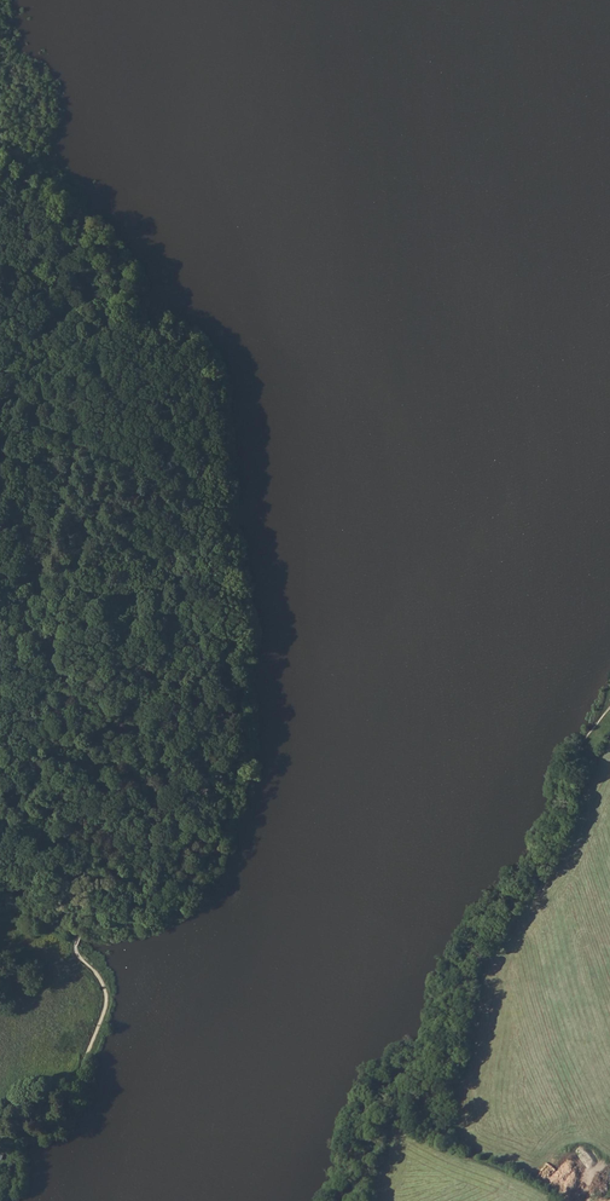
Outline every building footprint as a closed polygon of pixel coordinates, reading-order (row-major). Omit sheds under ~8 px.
[(41,1097),(37,1106),(44,1109),(48,1100),(41,1097)]
